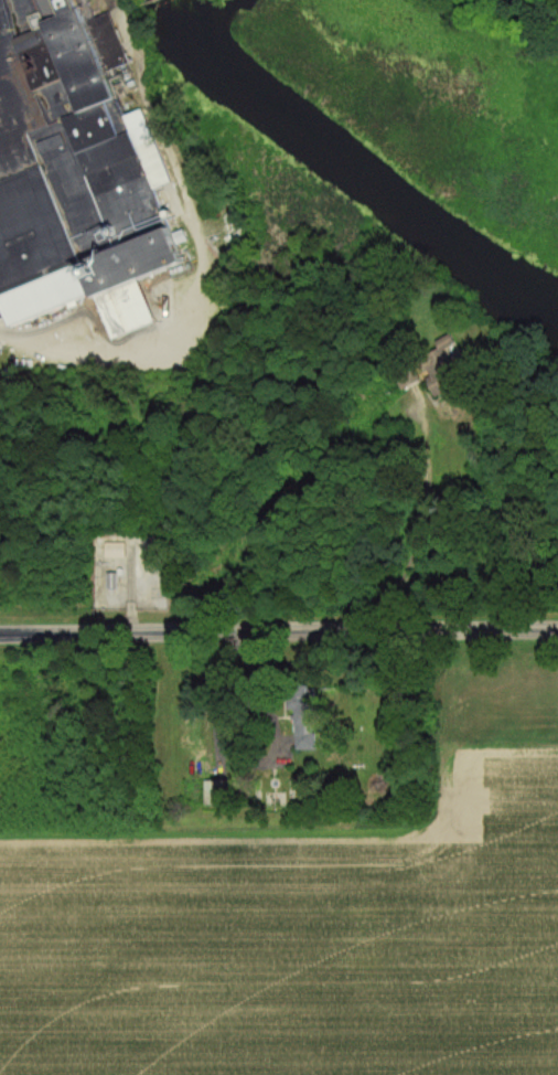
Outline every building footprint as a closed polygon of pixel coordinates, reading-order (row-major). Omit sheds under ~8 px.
[(0,329),(91,300),(103,339),(147,325),(133,281),(181,266),(164,213),(157,216),(149,190),(166,185),(142,110),(118,117),(104,74),(125,67),(107,13),(90,19),(85,0),(0,0),(0,328),(0,329)] [(409,358),(428,400),(454,388),(447,371),(461,365),(450,340),(409,358)] [(113,589),(114,575),(105,575),(105,588),(113,589)] [(293,752),(311,752),(311,722),(293,722),(293,752)] [(201,783),(201,806),(230,805),(229,782),(201,783)]
